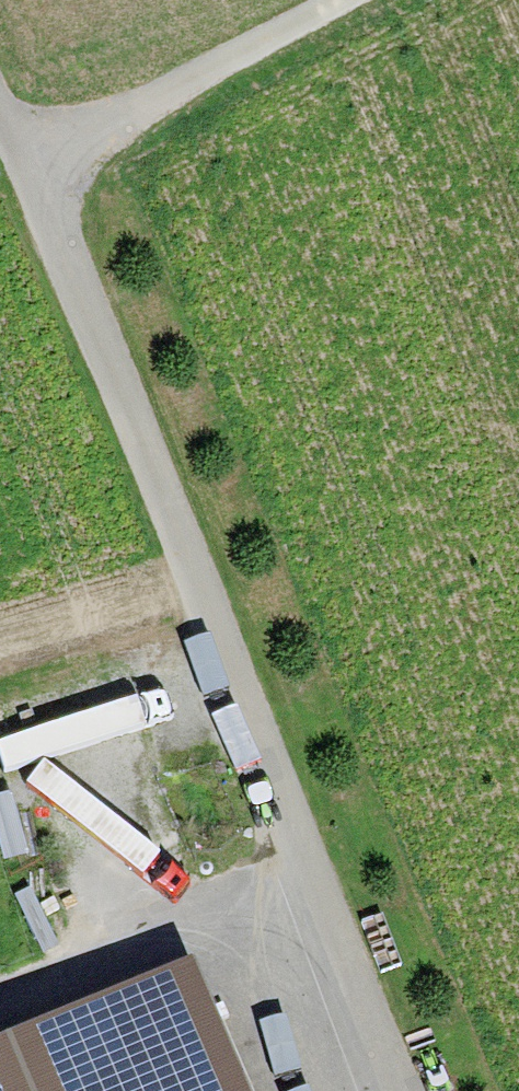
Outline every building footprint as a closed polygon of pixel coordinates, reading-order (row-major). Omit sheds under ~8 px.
[(0,1040),(0,1090),(250,1090),(191,957),(0,1040)]
